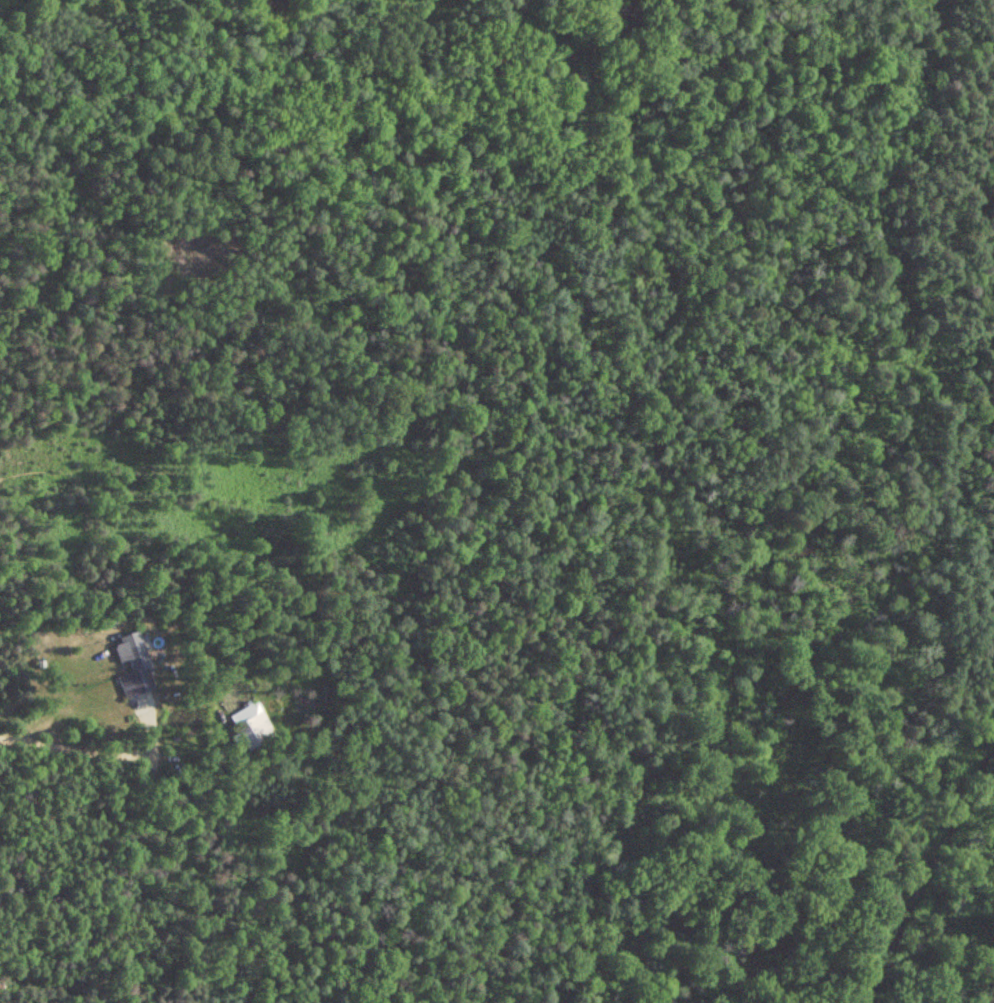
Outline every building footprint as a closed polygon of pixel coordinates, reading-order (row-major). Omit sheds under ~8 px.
[(122,696),(151,688),(137,631),(111,637),(118,663),(125,662),(128,671),(117,674),(122,696)] [(232,726),(245,751),(274,736),(260,710),(232,726)]
